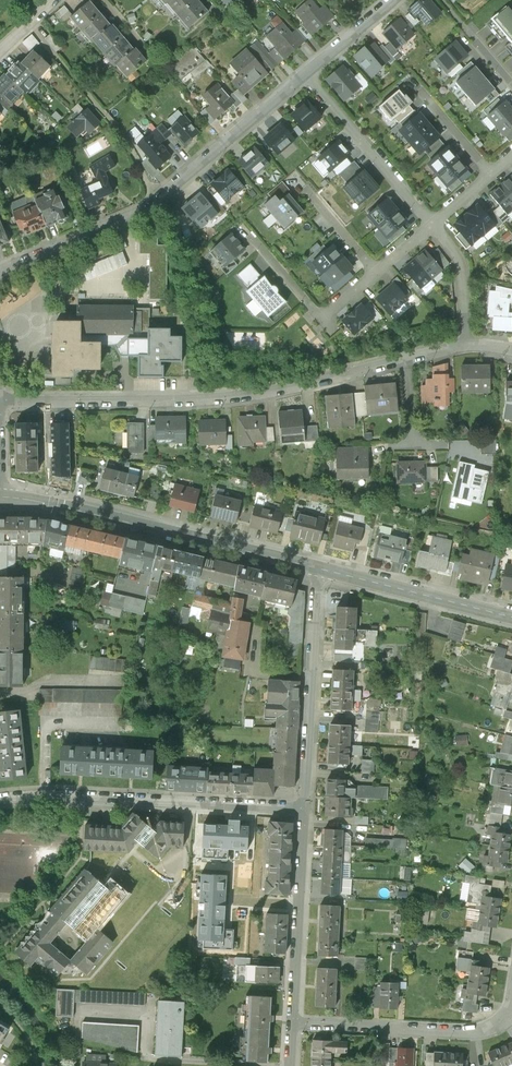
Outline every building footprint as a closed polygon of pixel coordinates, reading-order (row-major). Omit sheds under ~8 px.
[(178,16),(197,0),(171,0),(167,3),(178,16)] [(198,0),(197,0),(178,16),(189,29),(208,12),(198,0)] [(311,0),(296,13),(305,24),(303,26),(313,37),(334,18),(325,7),(320,11),(311,0)] [(429,0),(424,0),(411,11),(418,19),(423,15),(433,27),(444,18),(429,0)] [(70,19),(81,31),(100,15),(89,2),(85,6),(73,16),(70,19)] [(510,6),(492,21),(511,45),(511,9),(510,6)] [(64,25),(70,19),(73,16),(65,7),(55,15),(64,25)] [(110,27),(100,15),(81,31),(91,43),(93,42),(110,27)] [(400,19),(385,32),(399,49),(414,36),(400,19)] [(276,48),(274,50),(284,61),(306,42),(297,31),(292,35),(283,24),(270,36),(271,37),(268,39),(276,48)] [(93,42),(104,54),(123,38),(112,25),(110,27),(93,42)] [(61,46),(51,35),(45,40),(55,51),(61,46)] [(31,53),(33,51),(40,45),(32,36),(23,44),(31,53)] [(134,51),(123,38),(104,54),(115,67),(116,66),(134,51)] [(265,63),(261,66),(265,71),(269,67),(273,71),(279,66),(269,54),(257,41),(251,47),(265,63)] [(373,45),(357,58),(374,78),(390,65),(377,50),(373,45)] [(453,45),(436,60),(451,76),(467,60),(453,45)] [(383,46),(377,50),(390,65),(395,60),(383,46)] [(135,49),(134,51),(116,66),(127,79),(146,62),(135,49)] [(234,84),(239,90),(244,97),(253,90),(269,75),(265,71),(261,66),(247,50),(231,64),(242,77),(234,84)] [(274,50),(269,54),(279,66),(284,61),(274,50)] [(31,53),(20,65),(38,80),(50,67),(33,51),(31,53)] [(40,82),(38,80),(20,65),(18,63),(6,77),(23,92),(26,95),(27,93),(29,94),(40,82)] [(459,75),(464,80),(477,69),(472,64),(459,75)] [(458,86),(467,96),(487,80),(477,69),(464,80),(458,86)] [(354,80),(345,70),(331,82),(348,103),(363,92),(354,80)] [(23,92),(6,77),(3,75),(0,78),(0,96),(3,99),(11,106),(23,92)] [(360,75),(354,80),(363,92),(369,86),(360,75)] [(498,93),(487,80),(467,96),(479,109),(498,93)] [(214,122),(234,104),(228,98),(218,86),(203,98),(211,107),(205,112),(214,122)] [(239,90),(234,95),(242,104),(247,100),(244,97),(239,90)] [(383,109),(395,122),(414,105),(402,92),(383,109)] [(233,94),(228,98),(234,104),(237,108),(242,104),(234,95),(233,94)] [(0,103),(0,112),(2,114),(3,115),(11,106),(3,99),(0,103)] [(484,113),(489,118),(503,106),(498,101),(484,113)] [(308,104),(293,116),(307,134),(322,121),(308,104)] [(78,105),(72,111),(75,114),(71,118),(75,123),(86,114),(78,105)] [(498,129),(511,117),(511,114),(504,105),(503,106),(489,118),(498,129)] [(75,123),(68,130),(77,140),(86,132),(90,136),(102,126),(89,111),(86,114),(75,123)] [(404,132),(415,145),(434,128),(423,115),(404,132)] [(140,121),(145,126),(149,123),(144,117),(140,121)] [(498,129),(509,141),(511,138),(511,117),(498,129)] [(162,126),(157,130),(166,140),(174,134),(186,147),(200,134),(185,118),(168,133),(162,126)] [(283,126),(265,141),(280,157),(297,142),(283,126)] [(446,141),(434,128),(415,145),(427,157),(446,141)] [(160,146),(166,140),(157,130),(138,147),(149,159),(161,172),(174,160),(160,146)] [(340,143),(319,160),(331,174),(352,157),(340,143)] [(430,165),(441,179),(461,162),(450,149),(430,165)] [(71,156),(69,150),(62,153),(64,159),(71,156)] [(256,150),(239,164),(252,181),(270,167),(256,150)] [(91,168),(97,178),(100,184),(81,192),(89,211),(101,206),(99,202),(114,196),(105,173),(116,167),(109,156),(91,168)] [(150,182),(161,172),(149,159),(143,165),(150,182)] [(472,175),(461,162),(441,179),(452,192),(472,175)] [(366,171),(345,189),(360,207),(381,189),(366,171)] [(230,172),(213,186),(226,203),(244,189),(230,172)] [(502,187),(511,198),(511,178),(502,187)] [(267,194),(273,201),(277,197),(282,203),(290,196),(292,193),(282,182),(267,194)] [(511,212),(511,198),(502,187),(491,197),(508,216),(511,212)] [(201,192),(180,211),(200,233),(221,214),(201,192)] [(38,208),(47,228),(58,223),(59,225),(66,222),(63,213),(65,212),(60,199),(57,200),(54,193),(45,197),(46,199),(36,204),(38,208)] [(273,201),(265,207),(285,230),(304,213),(290,196),(282,203),(277,197),(273,201)] [(368,218),(378,230),(399,213),(388,200),(368,218)] [(31,207),(13,215),(21,233),(25,231),(28,238),(48,229),(47,228),(38,208),(33,210),(31,207)] [(479,207),(467,217),(484,236),(496,226),(479,207)] [(409,225),(399,213),(378,230),(389,242),(409,225)] [(472,246),(484,236),(467,217),(456,227),(472,246)] [(9,243),(0,222),(0,247),(9,243)] [(247,251),(233,234),(216,248),(229,265),(235,261),(247,251)] [(158,237),(140,237),(140,254),(150,254),(150,299),(168,299),(168,246),(158,246),(158,237)] [(430,252),(443,267),(450,262),(437,247),(430,252)] [(326,277),(329,275),(346,260),(337,248),(316,265),(326,277)] [(425,252),(415,261),(432,281),(442,272),(425,252)] [(358,273),(346,260),(329,275),(340,288),(358,273)] [(241,267),(235,261),(229,265),(222,271),(227,278),(241,267)] [(421,290),(432,281),(415,261),(404,270),(421,290)] [(487,272),(486,276),(497,278),(497,276),(501,277),(506,277),(511,275),(511,264),(511,265),(509,265),(507,266),(504,264),(501,265),(499,262),(487,272)] [(237,277),(249,291),(264,279),(250,265),(237,277)] [(249,291),(247,292),(270,319),(288,304),(266,277),(264,279),(249,291)] [(393,287),(377,301),(391,316),(407,302),(393,287)] [(491,333),(510,334),(511,315),(508,315),(508,305),(511,305),(511,290),(496,287),(495,293),(488,293),(486,320),(492,320),(491,333)] [(363,307),(345,323),(358,339),(377,323),(363,307)] [(79,308),(79,325),(83,325),(83,338),(134,338),(134,311),(134,308),(79,308)] [(134,311),(134,338),(83,338),(83,325),(79,325),(55,325),(55,382),(76,382),(76,374),(103,374),(103,347),(115,347),(122,358),(122,362),(129,362),(129,356),(140,356),(140,378),(164,378),(164,366),(162,366),(162,363),(182,363),(182,336),(171,336),(171,329),(149,329),(149,311),(142,311),(134,311)] [(464,367),(464,392),(489,392),(489,367),(464,367)] [(422,385),(423,405),(448,405),(448,390),(455,390),(455,377),(448,377),(448,375),(433,375),(433,379),(426,379),(426,385),(422,385)] [(396,385),(366,388),(367,393),(369,414),(399,411),(396,385)] [(367,393),(352,395),(354,416),(369,414),(367,393)] [(352,395),(326,397),(329,428),(355,426),(354,416),(352,395)] [(302,411),(279,413),(282,445),(305,442),(303,428),(302,411)] [(186,419),(156,419),(157,427),(157,441),(179,441),(179,445),(187,445),(186,419)] [(263,419),(237,420),(238,447),(251,447),(251,443),(264,442),(264,429),(263,419)] [(226,422),(200,423),(200,445),(227,444),(226,437),(226,422)] [(50,424),(51,449),(70,449),(69,423),(50,424)] [(16,425),(17,442),(36,441),(36,424),(16,425)] [(144,456),(144,425),(128,425),(127,456),(144,456)] [(468,433),(463,426),(456,431),(461,438),(468,433)] [(317,427),(303,428),(305,442),(318,441),(317,427)] [(273,429),(264,429),(264,442),(273,442),(273,429)] [(37,471),(36,441),(17,442),(17,472),(37,471)] [(480,441),(480,457),(496,456),(495,441),(480,441)] [(70,449),(51,449),(52,476),(70,476),(70,449)] [(368,480),(367,450),(337,450),(337,481),(368,480)] [(452,497),(481,503),(488,472),(474,469),(474,465),(460,462),(452,497)] [(425,469),(425,464),(395,465),(396,484),(426,483),(425,469)] [(166,474),(168,468),(160,466),(159,472),(166,474)] [(438,468),(425,469),(426,483),(438,483),(438,468)] [(81,470),(78,484),(87,486),(91,473),(81,470)] [(101,491),(117,496),(123,475),(106,470),(101,491)] [(139,479),(123,475),(117,496),(133,500),(139,479)] [(152,486),(148,501),(157,504),(161,489),(152,486)] [(175,486),(170,508),(194,514),(200,492),(175,486)] [(216,497),(211,518),(236,524),(241,503),(216,497)] [(254,506),(249,529),(276,536),(282,513),(254,506)] [(291,533),(289,540),(318,547),(325,521),(295,514),(294,520),(291,533)] [(13,517),(0,517),(0,540),(12,540),(13,517)] [(46,520),(29,518),(13,517),(12,540),(12,543),(28,543),(44,543),(46,520)] [(285,532),(291,533),(294,520),(288,518),(285,532)] [(46,520),(44,543),(64,548),(65,544),(69,525),(46,520)] [(339,523),(333,547),(352,552),(353,545),(358,546),(363,529),(339,523)] [(65,544),(92,551),(97,531),(69,525),(65,544)] [(370,531),(363,529),(358,546),(367,546),(370,531)] [(124,538),(97,531),(92,551),(120,557),(124,538)] [(379,535),(372,560),(398,566),(402,551),(405,541),(379,535)] [(402,551),(412,553),(415,538),(406,536),(405,541),(402,551)] [(418,554),(414,570),(429,573),(429,572),(443,575),(446,561),(451,541),(432,537),(428,557),(418,554)] [(159,546),(124,538),(120,557),(118,567),(152,575),(154,567),(159,546)] [(0,545),(0,577),(24,578),(24,567),(16,567),(16,546),(0,545)] [(162,569),(173,572),(178,551),(159,546),(154,567),(162,569)] [(188,576),(199,578),(204,557),(178,551),(173,572),(188,576)] [(460,577),(459,582),(485,588),(493,555),(470,551),(469,558),(462,557),(461,560),(458,573),(457,576),(460,577)] [(214,560),(204,557),(199,578),(205,580),(235,587),(240,566),(232,564),(214,560)] [(451,572),(458,573),(461,560),(454,558),(453,563),(451,572)] [(450,577),(451,572),(453,563),(446,561),(443,575),(450,577)] [(511,592),(511,566),(505,565),(502,590),(511,592)] [(235,590),(263,597),(268,573),(240,566),(235,587),(235,590)] [(156,594),(162,569),(154,567),(152,575),(148,592),(156,594)] [(72,568),(68,586),(80,589),(85,571),(72,568)] [(297,580),(268,573),(263,597),(262,599),(291,606),(295,588),(297,580)] [(122,575),(119,584),(127,586),(130,577),(122,575)] [(196,589),(199,578),(188,576),(186,587),(196,589)] [(0,577),(0,614),(23,614),(24,578),(0,577)] [(202,593),(205,580),(199,578),(196,589),(194,600),(231,610),(234,600),(202,593)] [(115,583),(112,591),(125,594),(127,586),(119,584),(115,583)] [(306,591),(295,588),(291,606),(289,612),(291,615),(290,640),(293,640),(299,640),(303,640),(306,591)] [(124,598),(125,594),(112,591),(112,593),(104,591),(101,603),(122,608),(124,598)] [(235,594),(234,600),(231,610),(231,615),(234,616),(233,620),(232,626),(228,627),(227,633),(225,646),(224,653),(227,654),(241,656),(245,657),(251,620),(241,617),(245,596),(235,594)] [(147,597),(140,596),(137,609),(144,610),(147,597)] [(133,600),(124,598),(122,608),(122,609),(130,611),(133,600)] [(335,606),(334,628),(351,629),(354,629),(355,607),(335,606)] [(178,623),(187,625),(189,610),(181,608),(178,623)] [(23,653),(23,614),(0,614),(0,652),(23,653)] [(218,631),(227,633),(228,627),(232,626),(233,620),(211,615),(208,628),(218,631)] [(452,620),(446,638),(459,642),(465,624),(452,620)] [(74,629),(74,621),(64,621),(65,629),(74,629)] [(351,640),(351,629),(334,628),(333,648),(350,649),(351,640)] [(376,630),(354,629),(351,629),(351,640),(364,641),(363,645),(375,646),(376,630)] [(215,644),(225,646),(227,633),(218,631),(215,644)] [(496,645),(493,653),(503,657),(506,649),(496,645)] [(0,652),(0,686),(23,686),(23,653),(0,652)] [(489,665),(508,672),(511,661),(511,660),(503,657),(493,653),(489,665)] [(239,668),(241,656),(227,654),(225,665),(239,668)] [(91,656),(89,669),(128,673),(129,660),(91,656)] [(333,669),(332,689),(351,690),(352,670),(333,669)] [(489,704),(504,709),(506,701),(511,703),(511,675),(497,670),(493,680),(497,681),(489,704)] [(269,679),(268,703),(298,705),(299,680),(269,679)] [(40,688),(40,701),(122,703),(122,690),(40,688)] [(351,700),(351,690),(332,689),(331,708),(350,710),(351,700)] [(360,690),(351,690),(351,700),(359,701),(360,690)] [(366,699),(364,731),(377,732),(379,700),(366,699)] [(122,716),(122,703),(40,701),(39,714),(122,716)] [(297,728),(298,705),(268,703),(267,703),(267,714),(278,715),(278,727),(297,728)] [(23,744),(19,711),(0,713),(0,746),(23,744)] [(502,717),(511,720),(511,713),(504,711),(502,717)] [(329,725),(328,743),(348,744),(349,726),(329,725)] [(278,727),(277,752),(296,753),(297,728),(278,727)] [(466,744),(466,734),(455,735),(455,745),(466,744)] [(504,735),(499,751),(509,753),(511,754),(511,737),(504,735)] [(348,754),(348,744),(328,743),(327,763),(347,764),(348,754)] [(26,777),(23,744),(0,746),(0,773),(1,780),(26,777)] [(361,745),(348,744),(348,754),(360,755),(361,745)] [(106,775),(108,748),(62,745),(61,773),(106,775)] [(108,748),(106,775),(152,778),(153,751),(108,748)] [(493,757),(507,760),(509,753),(499,751),(495,750),(493,757)] [(294,786),(296,753),(277,752),(275,752),(274,768),(254,768),(254,773),(253,794),(273,795),(274,785),(294,786)] [(362,760),(361,772),(374,773),(374,760),(362,760)] [(208,767),(168,766),(167,790),(207,792),(207,771),(208,767)] [(498,785),(511,788),(511,771),(492,768),(489,784),(494,784),(498,785)] [(231,793),(232,772),(207,771),(207,792),(231,793)] [(253,794),(254,773),(232,772),(231,793),(253,794)] [(326,779),(325,796),(348,798),(354,798),(354,789),(342,788),(343,779),(326,779)] [(490,806),(503,808),(504,804),(495,802),(498,785),(494,784),(490,806)] [(355,785),(354,789),(354,798),(386,800),(387,787),(355,785)] [(498,785),(495,802),(504,804),(511,805),(511,788),(498,785)] [(435,800),(436,793),(419,791),(418,797),(435,800)] [(348,808),(348,798),(325,796),(324,815),(350,817),(350,808),(348,808)] [(490,812),(502,814),(503,808),(490,806),(489,812),(490,812)] [(490,812),(488,824),(500,827),(502,814),(490,812)] [(84,849),(127,852),(137,840),(157,858),(166,846),(181,847),(183,823),(160,821),(156,825),(153,830),(132,813),(120,828),(118,828),(98,826),(85,825),(84,849)] [(203,824),(201,858),(228,860),(228,849),(247,850),(249,826),(239,825),(240,820),(228,820),(228,825),(203,824)] [(281,822),(269,821),(269,834),(272,834),(269,881),(266,881),(266,893),(277,893),(288,894),(291,858),(293,823),(281,822)] [(486,834),(491,834),(491,831),(499,832),(500,827),(488,824),(486,834)] [(324,829),(323,845),(341,846),(342,830),(324,829)] [(491,834),(489,845),(508,848),(510,834),(499,832),(491,831),(491,834)] [(364,838),(364,846),(405,848),(406,838),(392,837),(392,839),(364,838)] [(323,845),(322,861),(341,862),(341,846),(323,845)] [(505,862),(508,848),(489,845),(487,855),(486,859),(500,861),(505,862)] [(350,846),(341,846),(341,862),(349,862),(350,846)] [(499,867),(500,861),(486,859),(487,855),(483,854),(482,864),(492,865),(499,867)] [(465,858),(458,866),(467,874),(475,866),(465,858)] [(322,861),(321,877),(340,878),(341,862),(322,861)] [(52,909),(54,911),(68,923),(78,931),(88,940),(97,930),(127,895),(111,882),(107,887),(102,883),(86,869),(60,899),(52,909)] [(224,929),(227,875),(201,874),(197,939),(203,940),(202,949),(232,951),(234,929),(224,929)] [(465,901),(480,903),(482,894),(483,889),(487,890),(486,895),(489,895),(490,886),(491,885),(483,883),(484,878),(465,875),(463,882),(469,883),(465,901)] [(339,894),(340,878),(321,877),(320,893),(339,894)] [(491,885),(490,886),(502,888),(504,881),(492,878),(491,885)] [(501,898),(489,895),(486,895),(487,890),(483,889),(482,894),(480,903),(479,909),(498,912),(501,898)] [(320,906),(319,938),(338,939),(339,907),(320,906)] [(429,909),(419,907),(416,922),(426,923),(429,909)] [(471,927),(476,928),(479,909),(467,907),(464,918),(472,920),(471,927)] [(496,927),(498,912),(479,909),(476,928),(481,929),(481,925),(489,926),(496,927)] [(114,945),(97,930),(88,940),(81,949),(72,959),(60,949),(52,942),(68,923),(54,911),(17,954),(31,965),(36,959),(57,977),(61,972),(64,974),(79,973),(82,970),(88,975),(114,945)] [(268,912),(267,932),(288,934),(289,914),(268,912)] [(395,920),(395,922),(399,922),(400,916),(395,916),(395,912),(391,912),(391,919),(395,920)] [(486,944),(489,926),(481,925),(481,929),(476,928),(471,927),(470,931),(464,930),(463,939),(468,940),(486,944)] [(286,953),(288,934),(267,932),(265,952),(286,953)] [(421,941),(418,935),(412,937),(414,944),(421,941)] [(338,939),(319,938),(318,955),(337,956),(338,939)] [(466,948),(468,940),(463,939),(458,939),(457,946),(466,948)] [(457,957),(455,969),(469,971),(470,964),(471,959),(457,957)] [(355,958),(354,970),(366,971),(367,959),(355,958)] [(469,971),(467,979),(486,983),(489,968),(470,964),(469,971)] [(278,983),(279,967),(258,966),(257,982),(278,983)] [(317,969),(315,1006),(335,1007),(336,970),(317,969)] [(484,996),(486,983),(467,979),(465,990),(465,992),(472,994),(476,994),(484,996)] [(379,1008),(397,1009),(398,988),(398,984),(380,983),(380,987),(379,1008)] [(58,989),(56,1016),(74,1017),(75,1003),(145,1006),(146,994),(58,989)] [(459,998),(463,999),(471,1000),(472,994),(465,992),(465,990),(461,989),(459,998)] [(476,994),(472,994),(471,1000),(463,999),(461,1011),(476,1014),(478,1005),(475,1004),(476,994)] [(247,995),(245,1028),(270,1029),(270,1020),(273,1020),(274,1015),(271,1015),(272,997),(247,995)] [(158,1001),(155,1055),(181,1057),(185,1002),(158,1001)] [(140,1024),(83,1021),(82,1036),(138,1051),(140,1024)] [(9,1029),(0,1023),(0,1044),(9,1029)] [(269,1047),(270,1029),(245,1028),(245,1036),(241,1036),(240,1055),(243,1055),(243,1060),(268,1062),(269,1053),(272,1053),(272,1047),(269,1047)] [(312,1040),(311,1058),(330,1059),(331,1053),(346,1054),(347,1042),(312,1040)] [(511,1062),(511,1041),(500,1046),(508,1064),(511,1062)] [(379,1061),(388,1062),(389,1047),(389,1043),(379,1042),(379,1061)] [(493,1065),(503,1065),(508,1064),(500,1046),(487,1051),(493,1065)] [(81,1048),(71,1047),(70,1059),(81,1055),(81,1048)] [(389,1047),(388,1062),(388,1065),(394,1065),(394,1061),(397,1061),(398,1048),(389,1047)] [(398,1048),(397,1061),(394,1061),(394,1065),(401,1065),(412,1065),(413,1048),(398,1048)] [(424,1065),(434,1065),(434,1051),(425,1051),(424,1065)] [(434,1051),(434,1065),(447,1065),(448,1052),(434,1051)] [(448,1052),(447,1065),(461,1065),(462,1053),(448,1052)] [(330,1059),(311,1058),(311,1065),(330,1065),(330,1059)]
